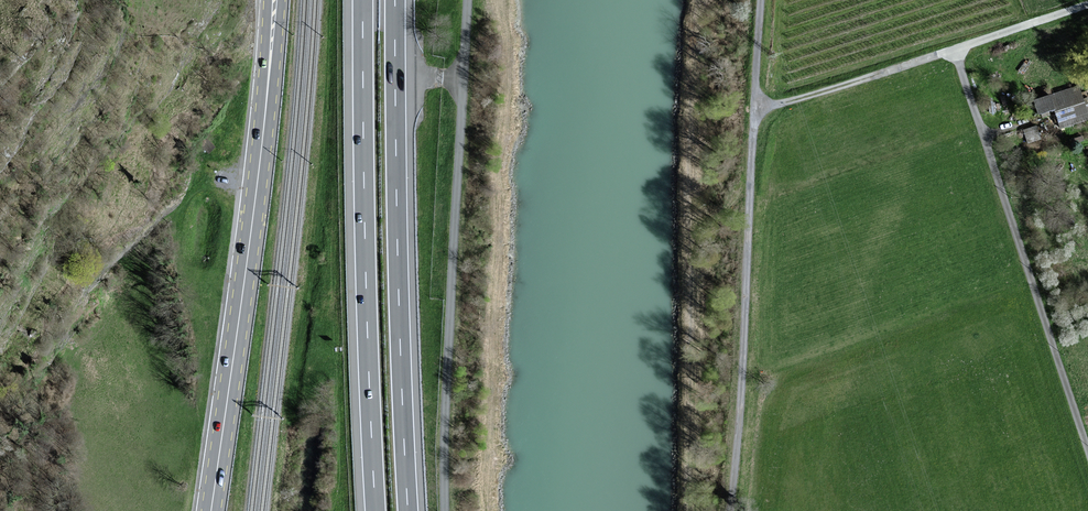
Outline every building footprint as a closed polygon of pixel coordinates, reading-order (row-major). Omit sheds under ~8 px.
[(1076,88),(1034,102),(1037,113),(1053,108),(1059,126),(1086,117),(1085,112),(1087,111),(1087,104),(1086,99),(1080,101),(1076,88)] [(1027,140),(1040,136),(1036,123),(1023,127),(1027,140)]
